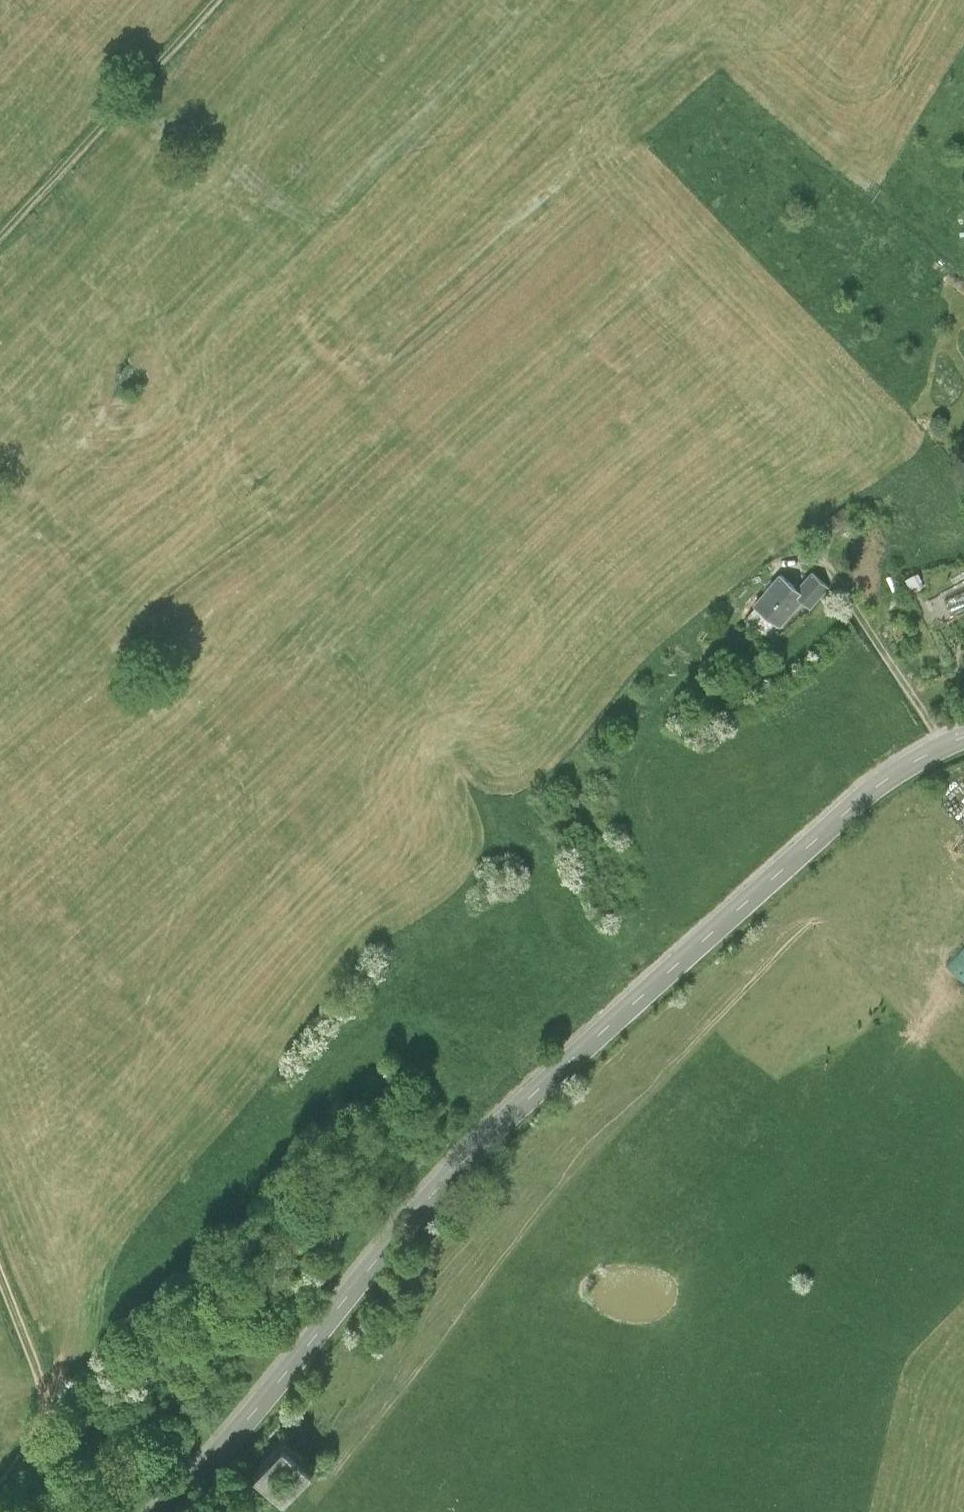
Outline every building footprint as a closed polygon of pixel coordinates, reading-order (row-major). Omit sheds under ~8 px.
[(836,532),(852,520),(844,508),(828,520),(836,532)] [(799,587),(778,572),(754,605),(782,625),(801,598),(811,605),(827,584),(810,572),(799,587)] [(951,957),(963,970),(963,945),(951,957)] [(284,1436),(253,1469),(284,1499),(316,1466),(284,1436)]
